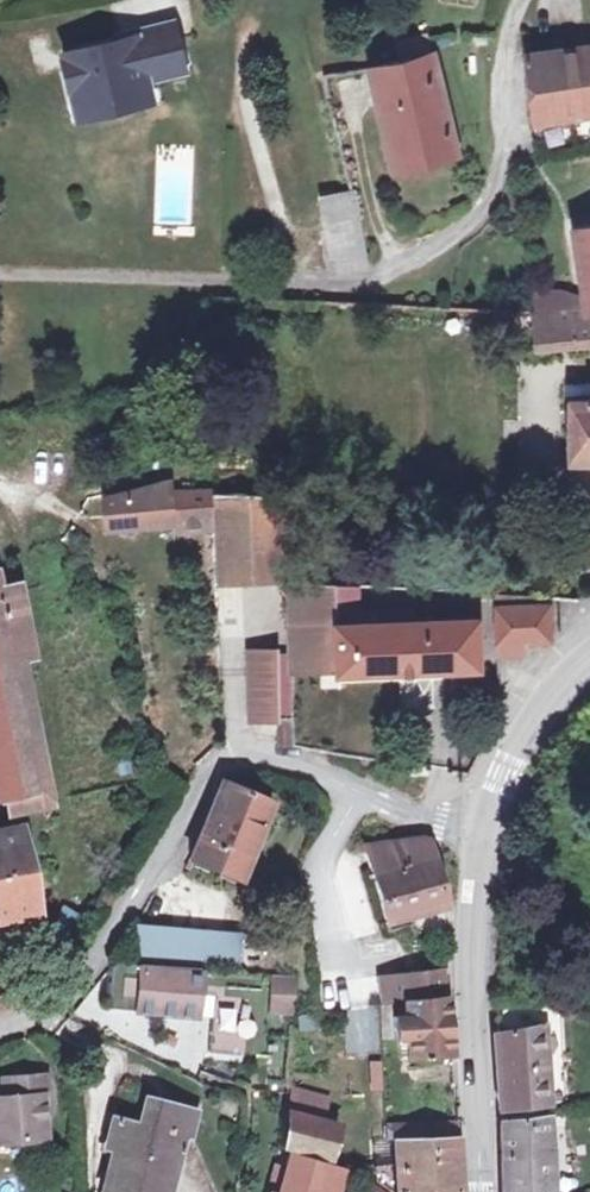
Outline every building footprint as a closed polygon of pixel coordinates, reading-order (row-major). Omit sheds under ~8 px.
[(176,24),(65,51),(78,102),(127,90),(129,99),(154,93),(149,73),(186,64),(176,24)] [(399,35),(400,39),(427,33),(427,30),(399,35)] [(427,33),(400,39),(402,53),(430,48),(427,33)] [(540,154),(589,147),(589,42),(528,48),(540,154)] [(430,48),(402,53),(370,59),(394,170),(459,159),(434,47),(430,48)] [(324,231),(358,223),(354,202),(319,210),(324,231)] [(588,290),(589,303),(589,307),(589,221),(580,221),(588,290)] [(358,223),(324,231),(331,269),(332,272),(367,263),(358,223)] [(589,303),(588,290),(563,287),(564,303),(589,303)] [(589,307),(589,303),(564,303),(537,302),(540,335),(589,330),(589,307)] [(573,395),(569,395),(569,452),(589,452),(589,395),(573,395)] [(130,521),(176,511),(173,491),(172,483),(104,502),(108,530),(130,526),(130,521)] [(295,490),(212,491),(215,529),(218,560),(220,585),(293,581),(298,580),(295,490)] [(212,491),(173,491),(176,511),(178,531),(215,529),(212,491)] [(0,576),(0,583),(23,672),(44,664),(23,571),(0,576)] [(345,669),(343,609),(343,582),(298,580),(293,581),(295,670),(345,669)] [(46,797),(23,672),(0,583),(0,804),(46,797)] [(555,594),(501,591),(501,603),(504,652),(529,651),(528,639),(557,638),(555,594)] [(343,609),(345,669),(486,668),(485,617),(422,619),(422,607),(364,609),(343,609)] [(297,743),(298,717),(288,716),(285,657),(249,656),(252,718),(282,718),(284,741),(297,743)] [(226,790),(197,864),(245,884),(275,809),(226,790)] [(27,834),(0,839),(0,928),(43,920),(27,834)] [(430,839),(424,838),(366,846),(385,921),(446,907),(430,839)] [(243,935),(137,930),(135,964),(241,969),(243,935)] [(200,970),(116,966),(111,970),(108,1011),(196,1018),(198,996),(216,997),(212,1054),(246,1056),(251,999),(225,997),(226,988),(199,986),(200,970)] [(415,999),(415,1005),(450,999),(450,995),(444,968),(411,972),(415,999)] [(379,975),(383,1009),(395,1008),(409,1006),(415,1005),(415,999),(411,972),(379,975)] [(298,975),(274,974),(272,1001),(295,1003),(298,975)] [(415,1005),(409,1006),(411,1021),(402,1022),(404,1039),(413,1039),(415,1063),(456,1058),(450,999),(415,1005)] [(505,1030),(500,1030),(504,1105),(554,1103),(549,999),(503,1002),(505,1030)] [(295,1003),(272,1001),(271,1011),(294,1014),(295,1003)] [(48,1110),(46,1084),(8,1089),(10,1105),(0,1106),(0,1137),(0,1141),(46,1136),(44,1125),(42,1111),(48,1110)] [(148,1097),(144,1112),(171,1116),(174,1102),(148,1097)] [(174,1102),(171,1116),(144,1112),(141,1124),(117,1120),(111,1148),(127,1151),(120,1191),(177,1191),(190,1131),(194,1131),(199,1107),(174,1102)] [(285,1113),(282,1152),(328,1164),(338,1129),(285,1113)] [(508,1191),(556,1191),(553,1146),(557,1145),(554,1114),(506,1123),(508,1191)] [(460,1142),(459,1121),(386,1126),(387,1148),(395,1147),(460,1142)] [(460,1142),(395,1147),(399,1191),(462,1191),(460,1142)] [(315,1166),(287,1160),(276,1191),(308,1191),(315,1166)] [(308,1191),(344,1191),(352,1174),(315,1166),(308,1191)]
